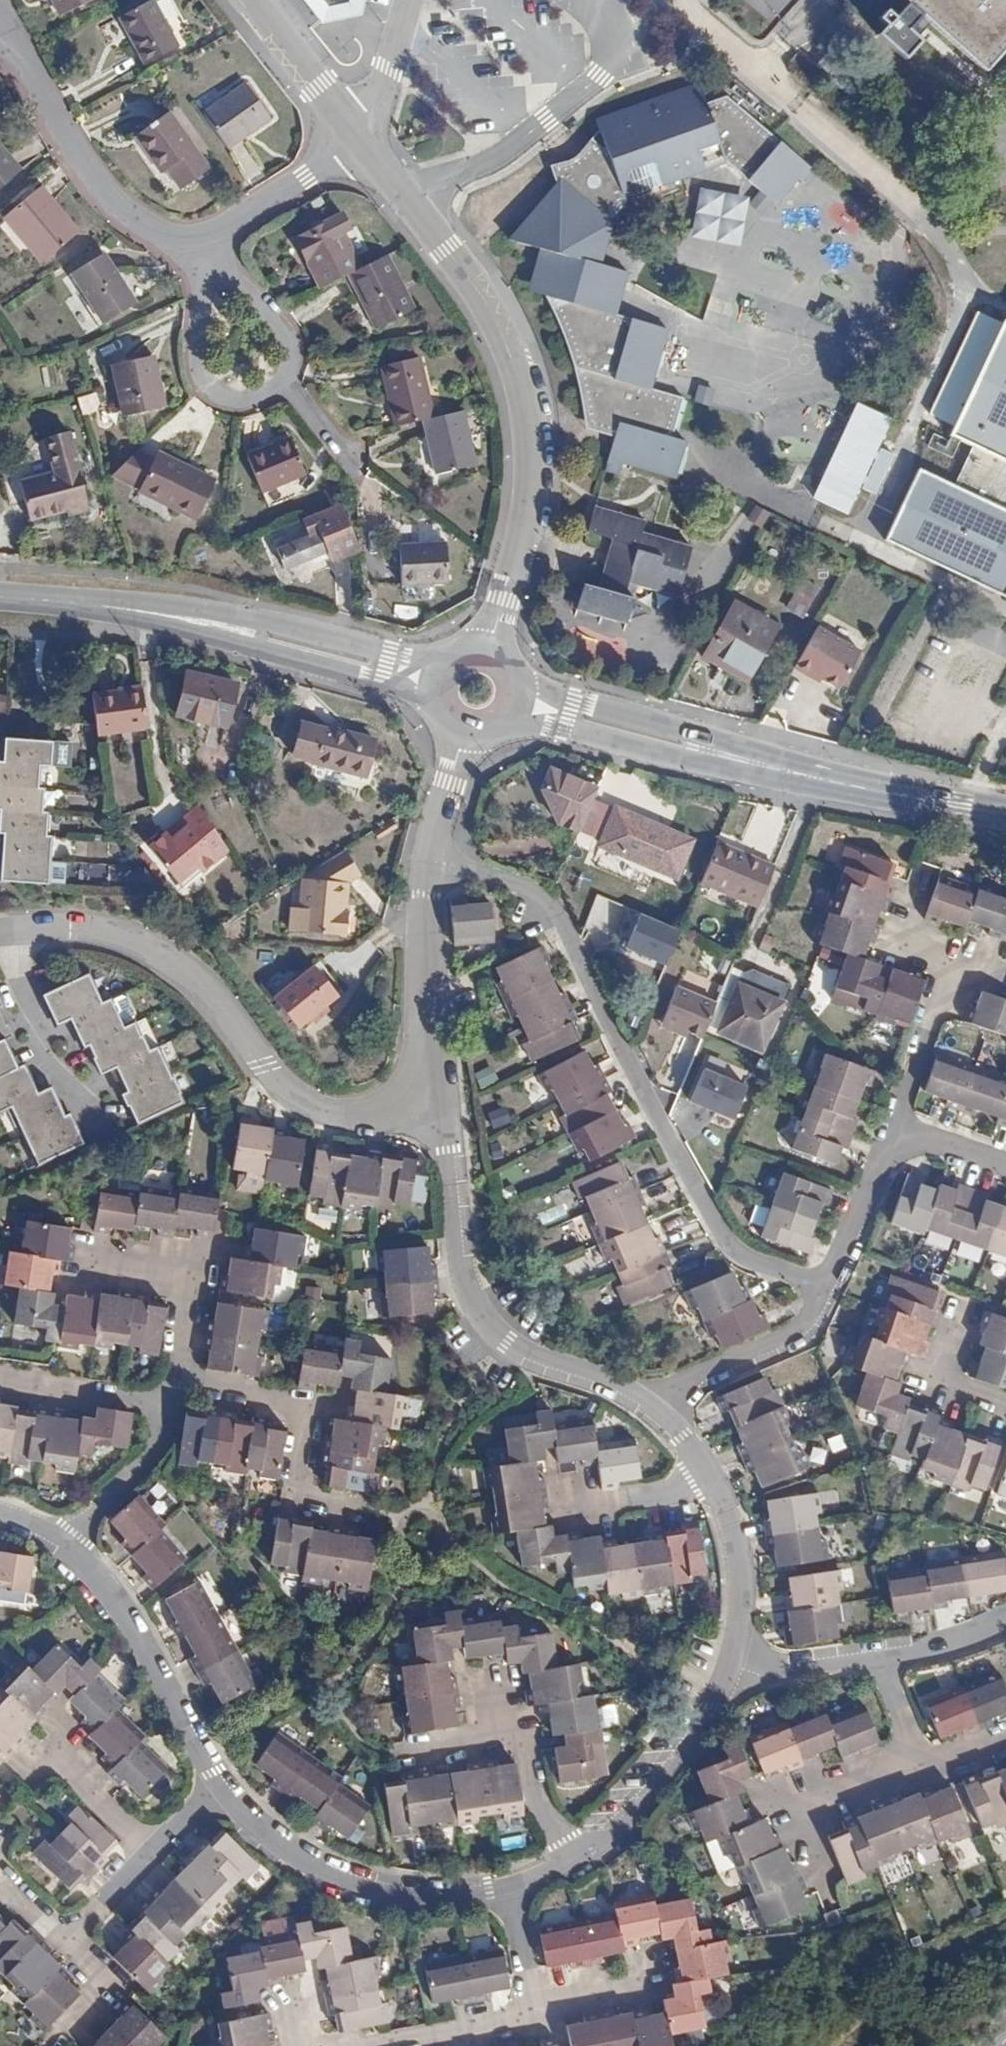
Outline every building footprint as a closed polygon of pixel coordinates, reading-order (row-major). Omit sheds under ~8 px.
[(60,16),(94,0),(53,0),(60,16)] [(119,18),(145,65),(180,46),(156,0),(152,0),(119,18)] [(319,26),(360,20),(361,14),(365,0),(342,0),(341,3),(334,4),(326,5),(322,0),(297,0),(319,26)] [(1005,47),(1005,0),(903,0),(980,73),(1005,47)] [(816,173),(797,157),(787,149),(719,91),(698,97),(690,79),(589,115),(593,124),(598,140),(572,169),(557,167),(502,234),(532,243),(525,266),(537,284),(553,312),(565,340),(575,367),(583,398),(585,408),(589,428),(616,436),(605,474),(620,478),(623,465),(676,479),(686,442),(669,436),(679,397),(646,387),(663,325),(606,308),(617,265),(595,258),(602,212),(619,192),(719,154),(757,186),(765,192),(777,204),(798,178),(807,184),(816,173)] [(247,82),(204,113),(230,149),(273,117),(247,82)] [(854,84),(845,93),(853,100),(862,91),(854,84)] [(175,162),(191,183),(212,168),(171,112),(136,137),(161,172),(166,169),(175,162)] [(598,140),(593,124),(557,167),(572,169),(598,140)] [(0,143),(0,190),(23,170),(0,143)] [(181,190),(191,183),(175,162),(166,169),(181,190)] [(81,232),(42,187),(4,220),(41,265),(81,232)] [(746,243),(750,193),(700,188),(695,238),(746,243)] [(294,240),(320,291),(349,276),(363,269),(339,217),(294,240)] [(106,254),(71,276),(103,327),(138,305),(106,254)] [(417,311),(389,256),(363,269),(349,276),(376,332),(417,311)] [(1005,324),(946,442),(957,448),(968,454),(952,487),(920,471),(887,542),(1005,599),(1005,324)] [(151,358),(113,366),(124,418),(167,409),(163,387),(157,388),(151,358)] [(423,423),(436,419),(422,359),(382,369),(396,429),(423,423)] [(816,500),(834,510),(847,517),(861,490),(879,500),(884,492),(880,489),(897,458),(884,452),(883,454),(880,452),(894,423),(882,417),(864,408),(816,500)] [(478,466),(465,413),(436,419),(423,423),(436,476),(478,466)] [(66,508),(90,501),(71,432),(49,438),(56,471),(21,481),(32,521),(67,513),(66,508)] [(291,439),(247,456),(262,494),(306,477),(291,439)] [(215,481),(160,454),(141,495),(195,521),(215,481)] [(93,512),(90,501),(66,508),(67,513),(69,519),(93,512)] [(765,526),(772,510),(757,503),(750,519),(765,526)] [(641,533),(645,521),(594,506),(586,535),(613,543),(599,590),(585,586),(578,611),(629,627),(641,586),(674,596),(688,547),(641,533)] [(345,525),(318,527),(320,534),(279,550),(287,571),(330,553),(348,551),(345,525)] [(448,544),(401,546),(402,587),(450,585),(448,544)] [(730,651),(755,664),(781,615),(738,592),(709,647),(727,657),(730,651)] [(828,675),(842,682),(862,644),(818,622),(796,664),(811,672),(814,668),(828,675)] [(751,670),(755,664),(730,651),(727,657),(751,670)] [(814,668),(811,672),(825,680),(828,675),(814,668)] [(177,717),(227,729),(237,685),(187,674),(177,717)] [(150,730),(144,689),(94,696),(99,736),(150,730)] [(302,722),(294,756),(328,765),(328,769),(366,779),(376,736),(341,727),(340,732),(302,722)] [(52,767),(53,742),(5,739),(3,763),(40,766),(52,767)] [(59,741),(57,763),(69,764),(70,742),(59,741)] [(39,789),(40,766),(3,763),(0,763),(0,786),(39,789)] [(558,825),(579,836),(597,791),(550,771),(542,791),(558,825)] [(41,813),(43,789),(39,789),(0,786),(0,810),(41,813)] [(615,808),(600,847),(677,879),(692,841),(615,808)] [(227,848),(201,809),(152,843),(177,882),(198,868),(202,874),(217,865),(213,858),(227,848)] [(4,833),(46,837),(47,814),(41,813),(0,810),(0,833),(4,833)] [(4,833),(2,859),(50,863),(52,837),(46,837),(4,833)] [(380,847),(371,833),(352,845),(360,858),(380,847)] [(716,845),(701,884),(757,908),(775,866),(716,845)] [(217,865),(231,855),(227,848),(213,858),(217,865)] [(844,868),(839,882),(884,899),(888,885),(883,882),(886,874),(889,864),(844,849),(838,866),(844,868)] [(360,876),(343,850),(303,874),(296,897),(307,901),(300,920),(337,932),(343,915),(340,912),(348,885),(360,876)] [(2,859),(0,882),(48,885),(50,863),(2,859)] [(198,868),(177,882),(181,888),(202,874),(198,868)] [(978,891),(940,878),(924,922),(940,928),(942,921),(964,928),(967,921),(978,891)] [(884,899),(839,882),(835,896),(828,895),(823,912),(828,915),(867,928),(873,911),(880,913),(884,899)] [(978,891),(967,921),(985,927),(988,918),(995,921),(991,930),(989,935),(1002,940),(1005,927),(1005,892),(981,884),(978,891)] [(283,914),(300,920),(307,901),(296,897),(288,894),(283,914)] [(585,936),(674,962),(686,923),(596,897),(585,936)] [(466,901),(451,901),(456,946),(494,943),(491,907),(467,906),(466,901)] [(812,943),(819,945),(847,954),(856,958),(861,942),(869,944),(873,931),(867,928),(828,915),(825,926),(818,924),(812,943)] [(988,918),(985,927),(991,930),(995,921),(988,918)] [(503,1003),(551,980),(545,965),(549,963),(542,949),(495,971),(500,983),(496,985),(503,1003)] [(856,958),(847,954),(835,990),(867,1001),(862,1013),(876,1018),(888,981),(877,978),(880,966),(856,958)] [(298,1027),(311,1017),(326,1006),(338,995),(314,966),(274,998),(298,1027)] [(896,1021),(910,1025),(927,976),(912,970),(909,977),(892,970),(888,981),(876,1018),(875,1021),(892,1028),(896,1021)] [(717,1033),(761,1052),(789,986),(753,971),(743,975),(717,1033)] [(65,986),(42,997),(56,1026),(70,1020),(102,1004),(89,975),(65,986)] [(693,1025),(707,1030),(721,996),(682,979),(669,1013),(693,1025)] [(559,999),(551,980),(503,1003),(510,1020),(516,1017),(522,1031),(569,1008),(564,997),(559,999)] [(981,993),(978,1001),(986,1005),(984,1009),(977,1006),(971,1005),(966,1022),(988,1030),(1005,1035),(1005,1002),(981,993)] [(102,1004),(70,1020),(83,1048),(88,1047),(125,1029),(112,1000),(102,1004)] [(326,1006),(311,1017),(314,1021),(329,1010),(326,1006)] [(576,1022),(569,1008),(522,1031),(527,1045),(523,1047),(530,1063),(577,1042),(571,1026),(576,1022)] [(0,1012),(0,1042),(4,1040),(11,1036),(0,1012)] [(691,1030),(693,1025),(669,1013),(666,1020),(691,1030)] [(136,1025),(148,1053),(158,1049),(145,1021),(136,1025)] [(125,1029),(88,1047),(101,1075),(111,1071),(148,1053),(136,1025),(135,1024),(125,1029)] [(4,1040),(0,1042),(0,1077),(18,1069),(4,1040)] [(148,1053),(111,1071),(122,1095),(170,1073),(158,1049),(148,1053)] [(557,1100),(603,1077),(596,1063),(590,1067),(583,1052),(539,1075),(546,1091),(552,1088),(557,1100)] [(816,1087),(858,1102),(862,1092),(856,1091),(857,1086),(863,1088),(870,1089),(875,1073),(827,1056),(821,1073),(815,1072),(810,1085),(816,1087)] [(959,1111),(974,1069),(938,1056),(926,1094),(940,1099),(944,1092),(951,1095),(949,1102),(947,1107),(959,1111)] [(707,1063),(691,1100),(740,1120),(755,1084),(707,1063)] [(494,1065),(477,1073),(483,1087),(500,1079),(494,1065)] [(18,1069),(0,1077),(0,1112),(10,1107),(38,1094),(25,1066),(18,1069)] [(1005,1097),(1005,1079),(974,1069),(959,1111),(976,1117),(978,1111),(980,1105),(986,1107),(984,1113),(998,1118),(1005,1097)] [(170,1073),(122,1095),(135,1125),(183,1102),(170,1073)] [(609,1091),(603,1077),(557,1100),(564,1115),(561,1118),(568,1132),(612,1109),(605,1094),(609,1091)] [(805,1119),(853,1137),(858,1122),(852,1119),(845,1117),(848,1111),(855,1112),(858,1102),(816,1087),(805,1119)] [(52,1088),(38,1094),(10,1107),(23,1135),(64,1116),(52,1088)] [(944,1092),(940,1099),(949,1102),(951,1095),(944,1092)] [(998,1118),(997,1123),(1005,1127),(1005,1097),(998,1118)] [(508,1105),(489,1112),(495,1128),(514,1122),(508,1105)] [(621,1127),(612,1109),(568,1132),(578,1150),(582,1148),(589,1161),(633,1137),(627,1124),(621,1127)] [(845,1117),(852,1119),(855,1112),(848,1111),(845,1117)] [(37,1165),(84,1143),(70,1114),(64,1116),(23,1135),(37,1165)] [(849,1150),(853,1137),(805,1119),(794,1150),(837,1166),(841,1153),(834,1150),(836,1145),(843,1148),(849,1150)] [(264,1181),(272,1130),(258,1128),(258,1123),(240,1120),(232,1170),(247,1172),(247,1179),(264,1181)] [(287,1133),(272,1130),(264,1181),(278,1184),(278,1190),(297,1193),(305,1141),(287,1138),(287,1133)] [(342,1209),(349,1158),(332,1154),(332,1149),(318,1146),(310,1197),(324,1200),(324,1207),(342,1209)] [(401,1160),(384,1156),(376,1208),(394,1211),(395,1204),(411,1206),(418,1156),(403,1153),(401,1160)] [(376,1208),(384,1156),(369,1154),(368,1160),(349,1158),(342,1209),(360,1212),(361,1206),(376,1208)] [(589,1209),(638,1189),(631,1173),(625,1175),(619,1160),(572,1180),(578,1196),(583,1194),(589,1209)] [(774,1207),(817,1222),(821,1210),(814,1208),(816,1203),(822,1205),(830,1207),(834,1191),(785,1175),(774,1207)] [(895,1225),(925,1236),(928,1228),(940,1193),(924,1187),(927,1180),(913,1176),(895,1225)] [(959,1190),(944,1185),(940,1193),(928,1228),(960,1239),(976,1190),(962,1185),(959,1190)] [(181,1192),(142,1186),(140,1195),(135,1226),(153,1228),(158,1228),(157,1237),(174,1240),(176,1226),(181,1192)] [(219,1210),(221,1194),(182,1187),(181,1192),(176,1226),(193,1229),(198,1229),(197,1237),(214,1239),(219,1210)] [(135,1226),(140,1195),(102,1189),(97,1211),(95,1234),(110,1236),(112,1228),(116,1229),(134,1233),(135,1226)] [(597,1242),(645,1222),(637,1204),(642,1200),(638,1189),(589,1209),(593,1222),(590,1224),(597,1242)] [(976,1190),(960,1239),(991,1249),(1005,1206),(994,1202),(992,1211),(986,1209),(989,1200),(990,1195),(976,1190)] [(992,1211),(994,1202),(989,1200),(986,1209),(992,1211)] [(1005,1206),(991,1249),(1005,1254),(1005,1206)] [(813,1233),(817,1222),(774,1207),(763,1237),(763,1239),(812,1256),(817,1242),(811,1240),(812,1238),(804,1235),(806,1230),(813,1233)] [(70,1246),(72,1228),(21,1220),(18,1237),(22,1239),(20,1254),(60,1260),(73,1262),(75,1248),(70,1246)] [(614,1270),(663,1249),(657,1234),(651,1237),(645,1222),(597,1242),(603,1259),(609,1257),(614,1270)] [(284,1267),(297,1268),(298,1257),(305,1257),(307,1236),(256,1230),(256,1238),(254,1248),(247,1247),(245,1261),(284,1267)] [(386,1284),(437,1279),(436,1266),(430,1266),(428,1248),(376,1252),(378,1271),(384,1271),(386,1284)] [(668,1262),(663,1249),(614,1270),(619,1283),(615,1284),(622,1300),(669,1280),(663,1264),(668,1262)] [(9,1252),(6,1267),(1,1266),(0,1271),(0,1285),(20,1288),(49,1292),(52,1275),(58,1276),(60,1260),(20,1254),(9,1252)] [(281,1285),(284,1267),(245,1261),(231,1259),(228,1277),(221,1276),(219,1292),(273,1299),(275,1285),(281,1285)] [(703,1318),(751,1297),(746,1285),(740,1288),(733,1271),(685,1292),(691,1309),(699,1306),(703,1318)] [(439,1292),(437,1279),(386,1284),(386,1296),(380,1297),(382,1318),(434,1313),(432,1293),(439,1292)] [(894,1314),(934,1327),(940,1329),(946,1314),(940,1311),(946,1294),(898,1279),(893,1295),(898,1298),(894,1314)] [(55,1294),(49,1292),(20,1288),(15,1324),(47,1329),(46,1342),(59,1344),(65,1307),(53,1304),(55,1294)] [(120,1296),(101,1294),(94,1346),(111,1349),(112,1343),(126,1345),(135,1293),(121,1290),(120,1296)] [(67,1295),(65,1307),(59,1344),(59,1348),(78,1351),(79,1344),(94,1346),(101,1294),(84,1291),(83,1298),(67,1295)] [(148,1294),(135,1293),(126,1345),(141,1346),(140,1354),(160,1357),(166,1304),(148,1301),(148,1294)] [(758,1314),(751,1297),(703,1318),(711,1336),(716,1333),(723,1348),(770,1328),(763,1313),(758,1314)] [(270,1311),(217,1304),(215,1322),(207,1322),(206,1335),(259,1344),(261,1330),(267,1331),(270,1311)] [(883,1346),(913,1355),(929,1361),(935,1345),(929,1343),(934,1327),(894,1314),(887,1312),(882,1327),(888,1329),(883,1346)] [(986,1349),(1005,1356),(1005,1321),(985,1313),(980,1327),(985,1329),(980,1347),(986,1349)] [(257,1357),(259,1344),(206,1335),(203,1350),(211,1351),(208,1370),(260,1378),(262,1359),(257,1357)] [(362,1341),(346,1338),(345,1349),(341,1377),(353,1380),(352,1388),(358,1389),(387,1394),(393,1359),(360,1353),(362,1341)] [(848,1368),(870,1375),(897,1384),(903,1367),(909,1369),(913,1355),(883,1346),(862,1338),(859,1353),(853,1351),(848,1368)] [(341,1377),(345,1349),(306,1342),(305,1351),(298,1389),(313,1392),(315,1383),(322,1385),(336,1387),(339,1388),(341,1377)] [(970,1377),(1005,1389),(1005,1356),(986,1349),(981,1364),(975,1362),(970,1377)] [(884,1445),(896,1449),(910,1409),(912,1403),(900,1398),(903,1387),(897,1384),(870,1375),(854,1422),(887,1433),(884,1445)] [(729,1412),(735,1426),(783,1406),(778,1392),(771,1395),(765,1379),(717,1398),(723,1414),(729,1412)] [(406,1418),(410,1398),(387,1394),(358,1389),(355,1407),(347,1406),(345,1420),(388,1428),(400,1430),(402,1418),(406,1418)] [(18,1411),(19,1407),(0,1404),(0,1458),(10,1460),(18,1411)] [(737,1447),(742,1460),(790,1440),(785,1427),(791,1425),(783,1406),(735,1426),(742,1445),(737,1447)] [(912,1457),(926,1463),(941,1421),(944,1412),(928,1407),(925,1413),(910,1409),(896,1449),(893,1458),(910,1463),(912,1457)] [(29,1461),(44,1463),(51,1411),(38,1408),(36,1415),(18,1411),(10,1460),(10,1465),(28,1468),(29,1461)] [(127,1449),(133,1413),(98,1408),(96,1419),(84,1418),(83,1422),(78,1454),(91,1456),(93,1443),(127,1449)] [(198,1462),(213,1463),(221,1412),(207,1410),(206,1417),(187,1414),(178,1465),(197,1468),(198,1462)] [(553,1424),(551,1410),(536,1412),(537,1424),(505,1430),(510,1465),(535,1461),(545,1459),(544,1450),(557,1446),(553,1424)] [(56,1472),(75,1475),(78,1454),(83,1422),(64,1418),(65,1413),(51,1411),(44,1463),(57,1465),(56,1472)] [(226,1473),(244,1476),(245,1468),(253,1423),(234,1420),(235,1413),(221,1412),(213,1463),(227,1466),(226,1473)] [(261,1478),(278,1481),(287,1429),(269,1424),(269,1419),(254,1416),(253,1423),(245,1468),(261,1471),(261,1478)] [(591,1418),(553,1424),(557,1446),(561,1463),(562,1463),(575,1461),(582,1459),(584,1467),(599,1464),(596,1445),(591,1418)] [(384,1446),(388,1428),(345,1420),(335,1419),(332,1437),(325,1436),(323,1450),(376,1459),(379,1446),(384,1446)] [(926,1463),(925,1471),(942,1478),(941,1484),(954,1488),(971,1438),(963,1434),(959,1433),(959,1427),(941,1421),(926,1463)] [(954,1488),(969,1493),(971,1487),(990,1494),(1005,1447),(1005,1443),(988,1437),(986,1443),(971,1438),(954,1488)] [(635,1439),(596,1445),(599,1464),(604,1492),(619,1489),(618,1482),(627,1480),(642,1478),(635,1439)] [(790,1440),(742,1460),(748,1475),(754,1473),(760,1489),(809,1469),(802,1452),(796,1455),(790,1440)] [(374,1473),(376,1459),(323,1450),(321,1464),(327,1466),(325,1485),(375,1493),(377,1494),(380,1475),(374,1473)] [(510,1465),(482,1469),(486,1488),(492,1487),(494,1501),(547,1493),(545,1479),(538,1480),(535,1461),(510,1465)] [(547,1493),(494,1501),(496,1514),(489,1516),(493,1535),(516,1531),(545,1526),(543,1506),(549,1505),(547,1493)] [(764,1521),(765,1535),(811,1528),(810,1513),(815,1512),(813,1495),(767,1502),(769,1520),(764,1521)] [(121,1544),(132,1556),(162,1529),(166,1525),(140,1496),(111,1522),(125,1540),(121,1544)] [(303,1575),(310,1530),(311,1522),(293,1520),(293,1513),(279,1511),(274,1544),(271,1564),(285,1566),(285,1573),(303,1575)] [(684,1528),(667,1531),(675,1585),(693,1582),(692,1576),(706,1574),(698,1520),(684,1522),(684,1528)] [(322,1579),(335,1581),(343,1527),(329,1525),(328,1532),(310,1530),(303,1575),(302,1583),(321,1586),(322,1579)] [(545,1526),(516,1531),(522,1568),(554,1563),(557,1575),(571,1572),(565,1535),(553,1536),(552,1525),(545,1526)] [(376,1539),(368,1537),(356,1536),(356,1529),(343,1527),(335,1581),(349,1583),(349,1589),(368,1592),(376,1539)] [(811,1528),(765,1535),(768,1550),(774,1550),(776,1568),(822,1561),(820,1544),(813,1544),(811,1528)] [(162,1529),(132,1556),(147,1573),(142,1578),(153,1591),(188,1559),(162,1529)] [(675,1585),(667,1531),(649,1534),(651,1539),(633,1543),(642,1597),(660,1593),(660,1588),(675,1585)] [(571,1572),(574,1587),(588,1586),(589,1593),(608,1589),(600,1542),(599,1536),(581,1539),(580,1532),(565,1535),(571,1572)] [(608,1589),(609,1596),(622,1593),(623,1600),(642,1597),(633,1543),(623,1544),(616,1545),(615,1539),(600,1542),(608,1589)] [(27,1593),(34,1557),(0,1552),(0,1589),(27,1593)] [(970,1601),(988,1598),(987,1591),(1005,1588),(1005,1573),(1002,1552),(963,1559),(969,1594),(970,1601)] [(924,1565),(925,1570),(931,1606),(947,1604),(946,1597),(969,1594),(963,1559),(924,1565)] [(784,1597),(787,1613),(839,1606),(837,1589),(844,1588),(841,1570),(788,1578),(790,1595),(784,1597)] [(917,1614),(932,1611),(931,1606),(925,1570),(886,1575),(891,1610),(915,1606),(917,1614)] [(178,1639),(185,1635),(221,1616),(202,1580),(166,1600),(177,1621),(171,1625),(178,1639)] [(839,1606),(787,1613),(789,1630),(783,1631),(785,1646),(838,1639),(836,1623),(842,1622),(839,1606)] [(465,1647),(461,1620),(459,1609),(444,1613),(445,1624),(412,1630),(418,1665),(447,1661),(453,1660),(452,1649),(465,1647)] [(491,1662),(508,1660),(502,1628),(500,1613),(461,1620),(465,1647),(467,1658),(470,1658),(483,1656),(490,1655),(491,1662)] [(190,1658),(197,1672),(240,1650),(221,1616),(185,1635),(196,1655),(190,1658)] [(522,1672),(528,1672),(558,1667),(553,1633),(520,1639),(518,1625),(502,1628),(508,1660),(508,1664),(521,1663),(522,1672)] [(98,1672),(101,1669),(90,1658),(81,1667),(57,1644),(30,1671),(55,1693),(57,1696),(65,1687),(75,1696),(98,1672)] [(240,1650),(197,1672),(205,1687),(212,1684),(223,1704),(259,1685),(240,1650)] [(15,1656),(3,1668),(7,1672),(0,1680),(0,1686),(37,1720),(47,1711),(42,1706),(55,1693),(30,1671),(15,1656)] [(405,1699),(457,1690),(455,1679),(450,1680),(447,1661),(418,1665),(394,1670),(397,1688),(403,1687),(405,1699)] [(527,1706),(541,1704),(579,1697),(577,1683),(582,1681),(579,1663),(558,1667),(528,1672),(530,1691),(525,1691),(527,1706)] [(995,1714),(1005,1709),(1005,1688),(999,1671),(962,1687),(979,1727),(992,1721),(991,1716),(995,1714)] [(126,1699),(98,1672),(75,1696),(70,1702),(81,1714),(86,1718),(82,1723),(92,1735),(117,1709),(126,1699)] [(0,1686),(0,1733),(17,1749),(27,1739),(23,1733),(37,1720),(0,1686)] [(979,1727),(962,1687),(925,1701),(939,1737),(957,1729),(963,1727),(965,1732),(979,1727)] [(402,1715),(405,1735),(457,1726),(454,1705),(460,1703),(457,1690),(405,1699),(407,1713),(402,1715)] [(564,1734),(602,1728),(606,1727),(604,1710),(597,1711),(595,1695),(579,1697),(541,1704),(544,1719),(550,1719),(553,1735),(564,1734)] [(865,1700),(828,1715),(839,1740),(847,1759),(862,1752),(860,1748),(867,1745),(880,1739),(865,1700)] [(823,1703),(785,1718),(804,1761),(818,1755),(816,1749),(823,1747),(839,1740),(828,1715),(823,1703)] [(607,1726),(620,1724),(618,1705),(604,1706),(607,1726)] [(145,1736),(117,1709),(92,1735),(89,1738),(101,1750),(106,1754),(101,1759),(111,1770),(140,1741),(145,1736)] [(750,1733),(763,1766),(765,1770),(781,1763),(787,1760),(790,1766),(804,1761),(785,1718),(750,1733)] [(642,1738),(651,1744),(659,1732),(652,1725),(642,1738)] [(565,1745),(555,1748),(560,1783),(597,1777),(592,1745),(604,1743),(602,1728),(564,1734),(565,1745)] [(271,1786),(284,1794),(311,1754),(278,1732),(255,1765),(275,1779),(271,1786)] [(0,1733),(0,1758),(2,1756),(7,1760),(17,1749),(0,1733)] [(712,1802),(739,1791),(743,1789),(739,1776),(751,1771),(737,1738),(726,1743),(730,1756),(700,1768),(712,1802)] [(168,1768),(140,1741),(111,1770),(108,1776),(118,1786),(123,1781),(128,1785),(141,1796),(168,1768)] [(338,1782),(343,1777),(311,1754),(284,1794),(296,1803),(301,1797),(319,1810),(338,1782)] [(525,1816),(521,1788),(516,1763),(496,1766),(494,1759),(481,1762),(491,1815),(504,1812),(505,1820),(525,1816)] [(477,1817),(491,1815),(481,1762),(468,1764),(469,1769),(450,1774),(459,1826),(478,1823),(477,1817)] [(997,1773),(1005,1794),(1005,1769),(997,1773)] [(440,1829),(459,1826),(450,1774),(432,1776),(431,1770),(416,1773),(424,1825),(438,1823),(440,1829)] [(411,1828),(424,1825),(416,1773),(402,1775),(403,1781),(397,1782),(384,1785),(393,1836),(412,1834),(411,1828)] [(1005,1824),(1005,1794),(997,1773),(983,1779),(980,1773),(965,1779),(966,1781),(985,1827),(1000,1820),(1003,1825),(1005,1824)] [(319,1810),(311,1822),(325,1832),(329,1826),(349,1840),(371,1806),(338,1782),(319,1810)] [(918,1793),(938,1840),(954,1834),(956,1841),(971,1835),(951,1787),(937,1792),(933,1786),(918,1793)] [(707,1839),(717,1836),(757,1820),(751,1804),(746,1806),(739,1791),(712,1802),(689,1812),(695,1827),(701,1824),(707,1839)] [(885,1799),(905,1847),(920,1841),(923,1847),(938,1840),(918,1793),(903,1800),(900,1792),(885,1799)] [(858,1817),(878,1866),(892,1860),(890,1854),(905,1847),(885,1799),(870,1805),(872,1811),(858,1817)] [(119,1843),(79,1806),(67,1818),(70,1822),(59,1834),(99,1871),(110,1860),(106,1856),(119,1843)] [(729,1849),(735,1864),(783,1845),(777,1830),(772,1833),(765,1817),(757,1820),(717,1836),(723,1851),(729,1849)] [(863,1872),(878,1866),(858,1817),(843,1824),(845,1830),(830,1837),(850,1884),(866,1879),(863,1872)] [(193,1849),(232,1886),(241,1876),(247,1881),(261,1865),(222,1829),(208,1844),(203,1839),(193,1849)] [(99,1871),(59,1834),(50,1844),(44,1840),(32,1854),(72,1891),(84,1878),(89,1883),(99,1871)] [(747,1877),(754,1894),(802,1874),(796,1858),(790,1860),(783,1845),(735,1864),(741,1879),(747,1877)] [(175,1877),(214,1915),(229,1901),(224,1895),(232,1886),(193,1849),(183,1862),(186,1865),(175,1877)] [(802,1874),(754,1894),(760,1910),(756,1912),(761,1926),(810,1905),(806,1896),(805,1891),(808,1889),(802,1874)] [(148,1898),(186,1935),(195,1925),(201,1929),(214,1915),(175,1877),(161,1892),(157,1888),(148,1898)] [(675,1950),(712,1943),(709,1929),(696,1931),(690,1897),(654,1905),(661,1935),(662,1941),(673,1939),(675,1950)] [(175,1946),(186,1935),(148,1898),(137,1909),(141,1913),(129,1926),(131,1928),(168,1963),(180,1951),(175,1946)] [(661,1935),(654,1905),(654,1901),(615,1908),(617,1919),(624,1949),(638,1946),(637,1940),(643,1938),(661,1935)] [(827,1914),(832,1927),(843,1922),(839,1909),(827,1914)] [(10,1924),(0,1915),(0,1934),(10,1924)] [(624,1952),(624,1949),(617,1919),(577,1927),(587,1967),(602,1964),(601,1957),(607,1956),(624,1952)] [(4,1976),(42,1937),(33,1928),(28,1933),(14,1920),(10,1924),(0,1934),(0,1972),(4,1976)] [(295,1923),(299,1939),(303,1960),(316,1958),(318,1969),(325,1967),(353,1961),(346,1926),(313,1933),(311,1921),(295,1923)] [(587,1967),(577,1927),(540,1935),(546,1967),(565,1963),(569,1963),(570,1970),(587,1967)] [(113,1956),(142,1985),(153,1994),(165,1981),(161,1976),(170,1966),(168,1963),(131,1928),(120,1941),(124,1946),(113,1956)] [(10,1990),(23,2005),(62,1966),(49,1954),(54,1948),(42,1937),(4,1976),(14,1985),(10,1990)] [(261,1947),(261,1951),(269,1986),(284,1983),(283,1977),(289,1976),(305,1972),(303,1960),(299,1939),(261,1947)] [(708,1978),(727,1973),(721,1941),(712,1943),(675,1950),(678,1968),(672,1969),(675,1984),(708,1978)] [(487,1993),(492,1992),(510,1987),(503,1948),(463,1956),(473,2004),(488,2000),(487,1993)] [(224,2009),(246,2004),(260,2002),(256,1989),(269,1986),(261,1951),(226,1957),(233,1990),(221,1993),(224,2009)] [(473,2004),(463,1956),(425,1964),(432,2003),(448,2000),(455,1999),(456,2006),(473,2004)] [(353,1961),(325,1967),(328,1983),(322,1986),(325,2000),(378,1989),(375,1975),(381,1973),(378,1957),(353,1961)] [(43,2032),(53,2023),(81,1994),(67,1981),(72,1976),(62,1966),(23,2005),(33,2013),(29,2017),(43,2032)] [(665,2012),(669,2035),(705,2028),(698,1996),(711,1993),(708,1978),(675,1984),(671,1986),(673,1997),(662,1999),(665,2012)] [(378,1989),(325,2000),(328,2016),(335,2015),(338,2033),(391,2023),(387,2003),(381,2004),(378,1989)] [(128,2045),(158,2045),(168,2037),(128,2000),(116,2012),(120,2017),(110,2028),(128,2045)] [(630,2012),(612,2015),(610,2009),(597,2013),(604,2045),(637,2045),(630,2012)] [(637,2045),(671,2045),(669,2035),(665,2012),(647,2015),(646,2009),(630,2012),(637,2045)] [(270,2045),(267,2031),(274,2030),(271,2013),(249,2018),(217,2024),(221,2038),(214,2039),(215,2045),(270,2045)] [(597,2013),(583,2014),(584,2022),(566,2025),(570,2045),(604,2045),(597,2013)] [(110,2028),(98,2039),(94,2036),(85,2045),(128,2045),(110,2028)] [(556,2037),(542,2038),(543,2045),(558,2045),(556,2037)]
